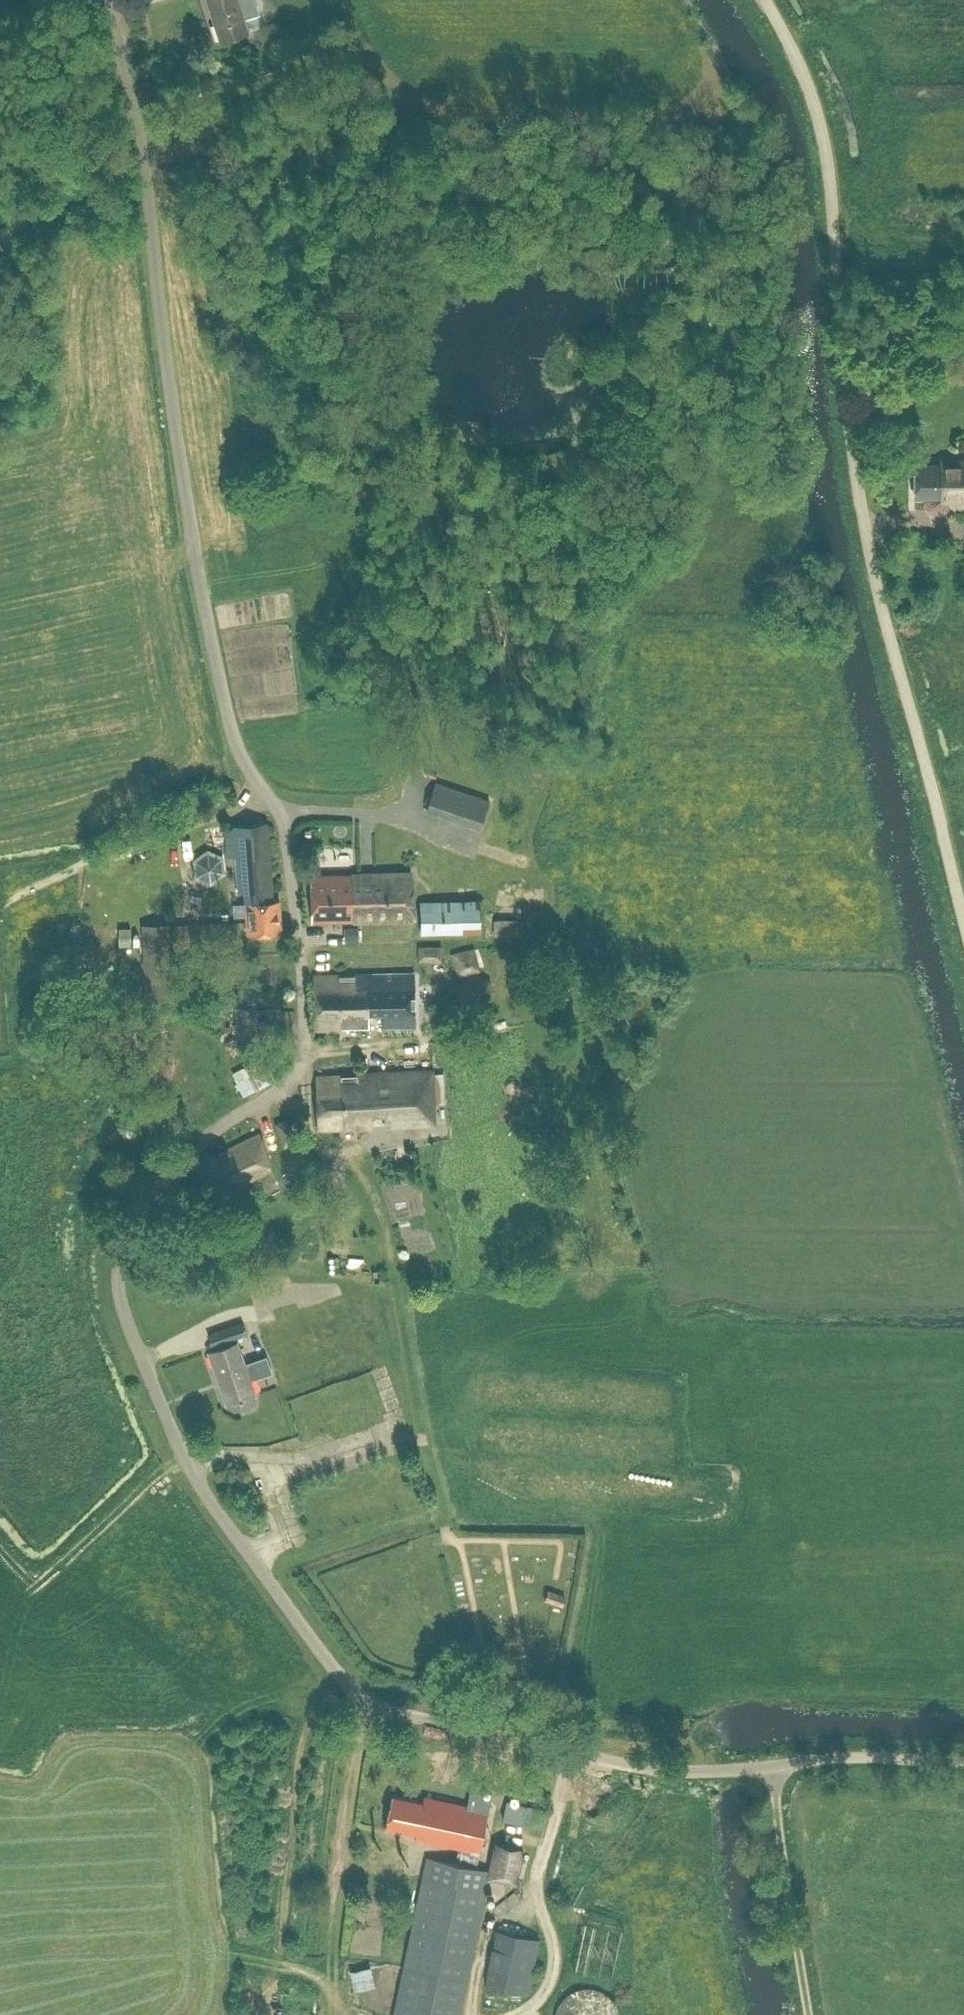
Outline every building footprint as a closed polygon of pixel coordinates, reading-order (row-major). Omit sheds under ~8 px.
[(220,41),(248,31),(237,0),(206,0),(220,41)] [(346,13),(366,8),(364,0),(343,0),(346,13)] [(940,462),(940,466),(914,466),(914,498),(940,498),(941,502),(963,501),(963,461),(940,462)] [(425,808),(480,827),(489,800),(434,781),(425,808)] [(243,891),(244,901),(244,906),(246,933),(280,931),(278,899),(273,899),(267,822),(224,825),(230,892),(243,891)] [(220,829),(201,830),(203,859),(191,859),(193,885),(223,884),(220,829)] [(178,841),(180,862),(196,861),(194,840),(178,841)] [(359,873),(361,919),(411,917),(409,871),(359,873)] [(361,919),(359,873),(309,875),(311,921),(361,919)] [(480,929),(478,898),(419,901),(420,932),(480,929)] [(230,945),(229,921),(172,923),(173,948),(230,945)] [(171,922),(140,923),(144,1000),(173,999),(171,922)] [(118,927),(118,945),(129,945),(129,927),(118,927)] [(417,948),(418,964),(437,963),(436,947),(417,948)] [(473,951),(450,957),(455,979),(478,973),(473,951)] [(365,973),(367,1013),(368,1013),(382,1013),(382,1026),(414,1025),(413,972),(365,973)] [(367,1013),(365,973),(353,973),(353,974),(312,975),(313,1028),(339,1027),(368,1026),(368,1013),(367,1013)] [(487,1007),(486,979),(456,980),(457,1009),(487,1007)] [(558,1001),(569,1001),(568,990),(558,990),(558,1001)] [(255,1004),(254,1004),(234,1005),(235,1038),(256,1037),(255,1004)] [(264,1036),(293,1035),(292,1009),(263,1011),(264,1019),(258,1020),(258,1035),(264,1035),(264,1036)] [(238,1100),(264,1091),(255,1066),(230,1075),(238,1100)] [(316,1076),(318,1128),(372,1126),(371,1112),(384,1111),(385,1125),(435,1123),(432,1069),(355,1073),(355,1074),(316,1076)] [(448,1094),(451,1112),(463,1110),(460,1092),(448,1094)] [(128,1135),(131,1129),(123,1124),(120,1129),(128,1135)] [(217,1194),(273,1167),(256,1134),(196,1164),(217,1194)] [(392,1143),(398,1157),(411,1151),(404,1138),(392,1143)] [(416,1183),(386,1190),(401,1259),(432,1252),(416,1183)] [(211,1346),(241,1335),(246,1334),(242,1320),(206,1332),(211,1346)] [(236,1341),(212,1349),(208,1351),(226,1403),(254,1393),(249,1378),(270,1371),(265,1355),(244,1362),(236,1341)] [(564,1595),(547,1589),(543,1599),(560,1605),(564,1595)] [(476,1863),(490,1797),(469,1792),(466,1805),(423,1795),(422,1800),(391,1794),(384,1826),(415,1832),(414,1837),(457,1846),(455,1859),(476,1863)] [(497,1840),(490,1876),(520,1882),(527,1845),(497,1840)] [(488,1869),(427,1856),(394,2014),(458,2014),(488,1869)] [(527,1992),(539,1937),(496,1928),(485,1983),(527,1992)] [(615,2014),(610,2004),(603,1996),(593,1991),(583,1990),(572,1992),(564,1997),(557,2004),(553,2013),(553,2014),(615,2014)]
